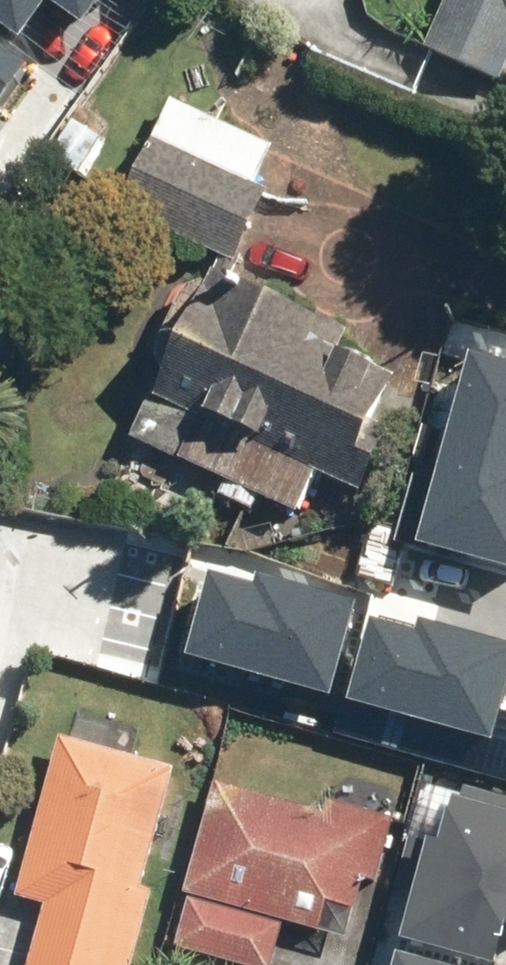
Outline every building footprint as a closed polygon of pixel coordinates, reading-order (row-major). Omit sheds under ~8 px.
[(23,42),(52,2),(83,24),(100,0),(0,0),(0,25),(23,42)] [(429,47),(504,81),(505,77),(505,0),(450,0),(429,47)] [(32,65),(0,42),(0,108),(32,65)] [(274,149),(175,100),(121,208),(236,265),(271,194),(256,186),(274,149)] [(104,137),(75,120),(53,157),(82,174),(104,137)] [(348,333),(219,271),(119,478),(199,516),(218,476),(301,515),(322,471),(369,493),(397,433),(374,422),(396,378),(340,351),(348,333)] [(419,541),(505,566),(505,360),(474,351),(419,541)] [(190,651),(331,691),(358,599),(217,558),(190,651)] [(489,738),(505,679),(505,640),(383,605),(356,700),(489,738)] [(63,737),(19,897),(46,904),(30,964),(133,964),(154,891),(146,889),(178,768),(63,737)] [(327,812),(216,782),(186,894),(348,938),(364,880),(379,884),(397,821),(329,803),(327,812)] [(397,944),(474,964),(503,964),(505,956),(505,806),(448,790),(438,828),(429,826),(397,944)] [(189,900),(176,948),(238,964),(275,964),(286,926),(189,900)] [(396,954),(393,964),(434,964),(396,954)]
